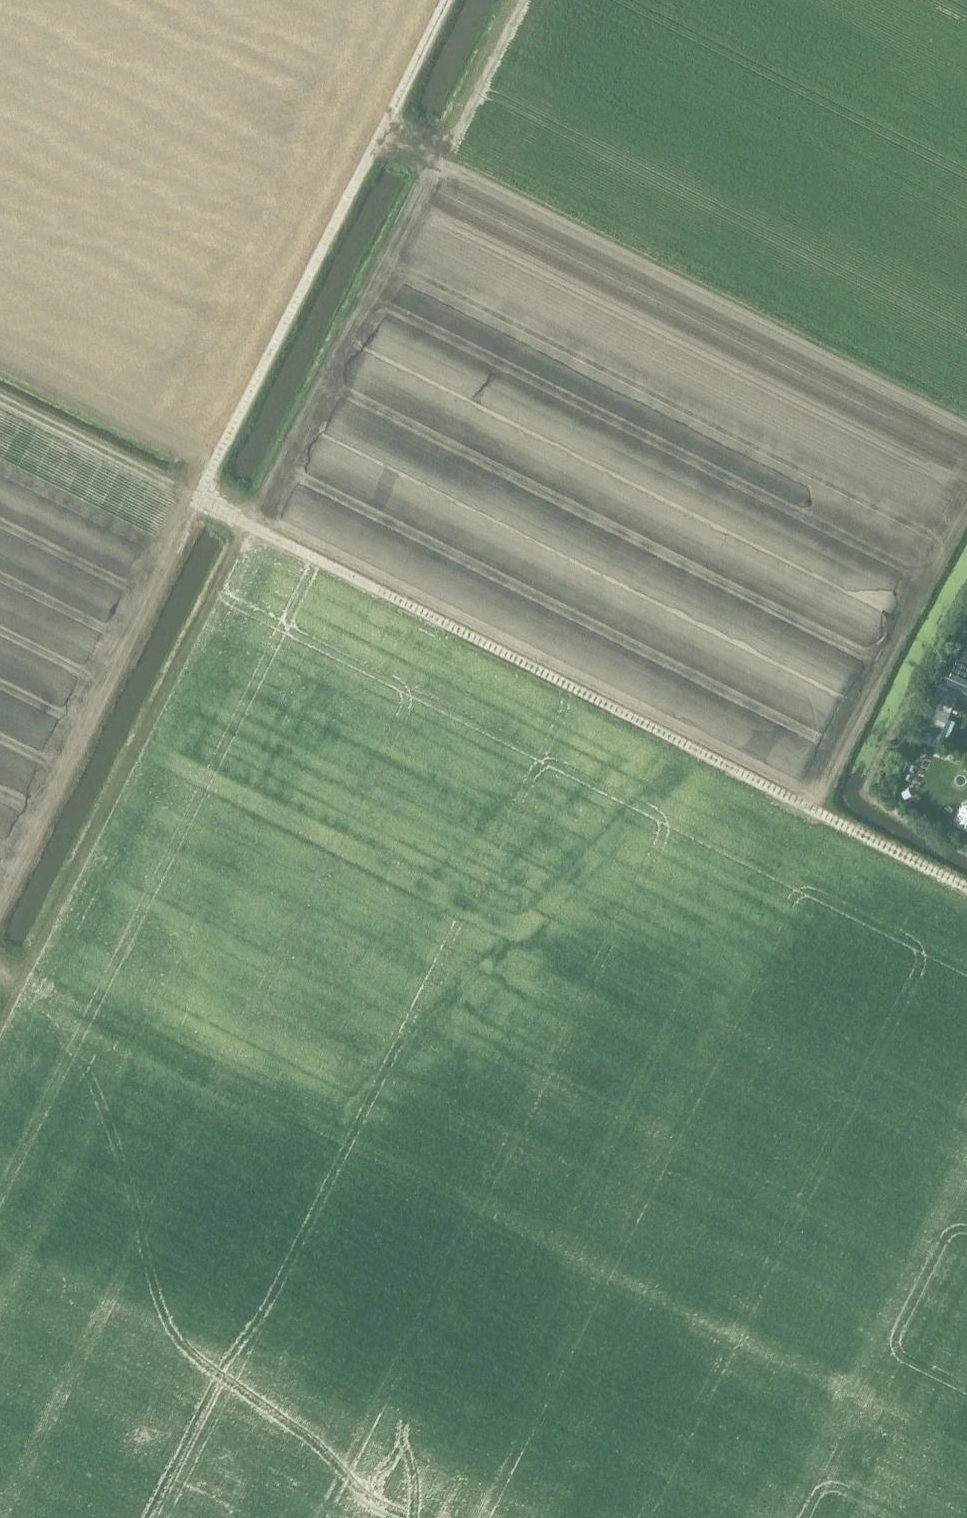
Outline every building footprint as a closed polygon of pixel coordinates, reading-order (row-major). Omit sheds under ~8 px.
[(959,638),(951,658),(959,661),(951,677),(966,684),(966,641),(959,638)] [(961,691),(939,681),(940,679),(938,678),(917,729),(940,738),(940,737),(947,740),(954,721),(948,718),(961,691)]
